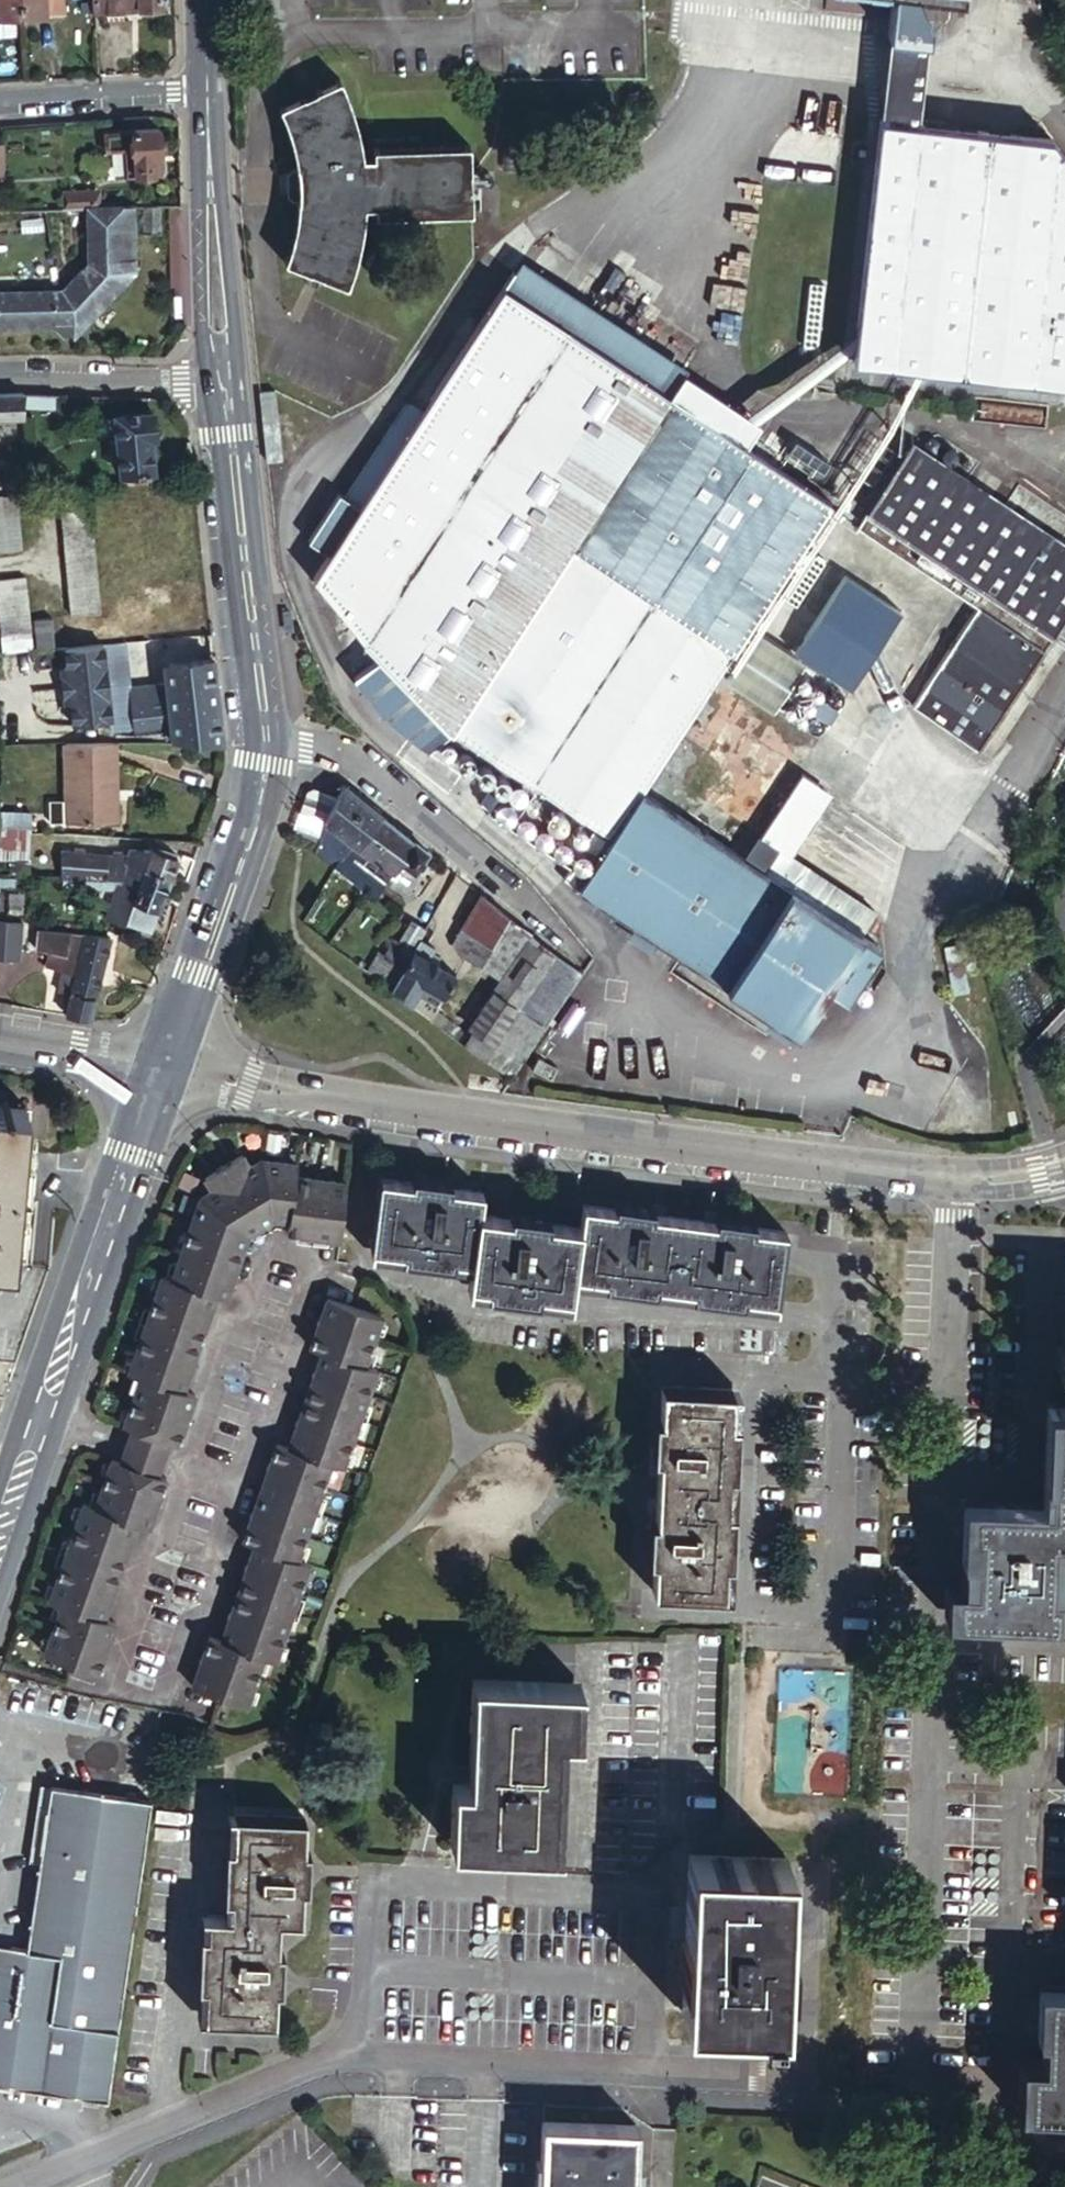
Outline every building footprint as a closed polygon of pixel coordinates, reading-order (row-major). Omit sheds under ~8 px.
[(20,16),(19,0),(0,0),(0,17),(20,16)] [(20,16),(49,14),(48,7),(57,6),(58,14),(64,13),(63,0),(19,0),(20,16)] [(158,0),(89,0),(90,13),(158,7),(158,0)] [(886,19),(888,0),(825,0),(824,14),(876,19),(886,19)] [(886,36),(924,41),(926,25),(917,0),(888,0),(886,19),(884,35),(886,36)] [(884,35),(886,19),(876,19),(874,37),(886,38),(886,36),(884,35)] [(886,36),(876,118),(914,122),(924,41),(886,36)] [(471,211),(469,151),(371,154),(371,159),(361,160),(356,133),(351,115),(338,84),(280,108),(287,125),(293,145),(296,157),(298,177),(293,176),(289,183),(289,193),(294,198),(299,198),(297,221),(293,240),(285,265),(345,288),(356,254),(360,237),(362,216),(363,209),(373,209),(373,214),(471,211)] [(1050,139),(952,127),(940,125),(921,123),(914,122),(876,118),(849,333),(848,346),(846,359),(1064,387),(1064,163),(1050,139)] [(121,153),(122,173),(154,172),(152,127),(126,127),(127,153),(121,153)] [(60,209),(83,207),(82,188),(59,191),(60,209)] [(157,234),(154,203),(138,204),(140,234),(157,234)] [(58,287),(84,320),(133,270),(131,227),(118,228),(118,205),(83,207),(86,258),(58,287)] [(118,228),(131,227),(130,205),(118,205),(118,228)] [(517,257),(500,282),(565,325),(575,309),(677,373),(680,368),(683,363),(517,257)] [(828,496),(758,451),(741,440),(727,430),(717,424),(666,391),(677,373),(575,309),(565,325),(500,282),(419,409),(404,400),(343,495),(337,492),(308,537),(329,551),(313,575),(316,578),(333,600),(348,619),(379,656),(399,677),(450,731),(573,551),(728,652),(731,648),(746,624),(828,496)] [(84,320),(58,287),(0,290),(0,326),(49,323),(60,333),(64,329),(70,334),(84,320)] [(848,346),(849,333),(741,408),(717,424),(727,430),(751,414),(848,346)] [(741,408),(680,368),(677,373),(666,391),(717,424),(741,408)] [(0,393),(0,418),(20,417),(18,393),(0,393)] [(278,422),(275,394),(260,394),(264,424),(278,422)] [(115,444),(116,467),(147,465),(145,432),(152,432),(150,407),(113,410),(114,433),(108,434),(109,444),(115,444)] [(751,414),(727,430),(741,440),(756,417),(751,414)] [(279,425),(264,427),(269,465),(283,463),(279,425)] [(584,899),(629,929),(651,944),(766,1020),(789,1036),(821,987),(838,998),(872,949),(678,821),(682,812),(717,835),(725,821),(740,830),(793,750),(808,760),(918,834),(1053,632),(1064,613),(1064,544),(908,436),(863,506),(848,496),(769,614),(782,622),(764,650),(761,649),(754,660),(735,691),(715,681),(712,678),(608,840),(585,877),(575,893),(584,899)] [(83,485),(53,486),(64,613),(93,610),(83,485)] [(16,549),(12,493),(0,494),(0,550),(16,549)] [(450,731),(608,840),(712,678),(728,652),(573,551),(450,731)] [(24,648),(18,579),(0,581),(0,650),(24,648)] [(139,612),(140,616),(150,615),(151,620),(161,619),(160,611),(139,612)] [(1053,632),(1064,640),(1064,613),(1053,632)] [(162,627),(162,624),(161,619),(151,620),(150,615),(140,616),(141,629),(162,627)] [(26,618),(28,645),(45,643),(44,622),(42,616),(26,618)] [(45,643),(46,646),(59,645),(93,642),(90,618),(44,622),(45,643)] [(754,629),(746,624),(731,648),(737,649),(715,681),(735,691),(754,660),(739,651),(754,629)] [(1053,632),(918,834),(935,845),(1064,649),(1064,640),(1053,632)] [(105,725),(129,723),(125,684),(122,640),(98,641),(104,717),(105,725)] [(66,720),(104,717),(98,641),(93,642),(59,645),(61,664),(55,664),(59,702),(64,701),(66,720)] [(167,729),(168,740),(218,743),(209,655),(160,660),(162,680),(125,684),(129,723),(129,728),(167,729)] [(441,740),(450,731),(399,677),(379,656),(354,673),(359,685),(371,703),(382,718),(401,735),(427,753),(428,750),(433,753),(441,740)] [(60,740),(62,778),(113,776),(113,739),(60,740)] [(808,760),(793,750),(770,785),(785,795),(808,760)] [(113,776),(62,778),(62,798),(47,798),(47,820),(105,818),(103,789),(114,789),(113,776)] [(755,840),(785,795),(770,785),(740,830),(755,840)] [(317,851),(377,896),(387,883),(360,862),(368,852),(359,845),(379,816),(344,788),(339,799),(329,820),(328,824),(317,851)] [(103,789),(105,818),(115,818),(114,789),(103,789)] [(302,815),(328,824),(329,820),(339,799),(313,790),(307,793),(302,815)] [(26,824),(26,810),(0,810),(0,823),(26,824)] [(428,854),(379,816),(359,845),(368,852),(360,862),(387,883),(391,886),(407,864),(415,871),(428,854)] [(0,828),(0,855),(1,855),(18,856),(21,856),(22,829),(0,828)] [(63,848),(62,872),(64,873),(70,873),(101,874),(119,875),(123,863),(140,864),(141,861),(167,870),(175,851),(161,845),(147,844),(146,847),(128,846),(126,853),(83,852),(83,848),(74,848),(63,848)] [(1,855),(1,870),(17,870),(18,856),(1,855)] [(147,923),(167,870),(141,861),(140,864),(123,863),(119,875),(103,913),(120,919),(122,913),(147,923)] [(101,884),(101,874),(70,873),(70,883),(101,884)] [(532,935),(481,895),(455,944),(457,952),(479,969),(500,984),(532,935)] [(22,922),(0,920),(0,957),(19,959),(22,922)] [(380,956),(369,973),(393,991),(421,938),(427,927),(419,923),(405,947),(395,942),(387,960),(380,956)] [(69,974),(59,1013),(84,1017),(104,936),(30,928),(28,948),(44,950),(42,966),(69,974)] [(651,944),(629,929),(623,937),(646,952),(651,944)] [(557,955),(532,935),(500,984),(491,999),(483,1011),(472,1029),(498,1047),(557,955)] [(421,938),(393,991),(411,1005),(419,996),(435,1008),(442,999),(443,1000),(457,981),(428,960),(436,949),(421,938)] [(580,972),(557,955),(498,1047),(496,1049),(488,1061),(511,1078),(580,972)] [(500,984),(479,969),(470,982),(491,999),(500,984)] [(954,970),(942,972),(947,992),(959,990),(954,970)] [(472,1029),(483,1011),(476,1006),(465,1024),(472,1029)] [(438,1014),(434,1019),(443,1026),(447,1020),(438,1014)] [(434,1019),(433,1021),(468,1047),(473,1039),(447,1020),(443,1026),(434,1019)] [(789,1036),(766,1020),(760,1029),(783,1044),(789,1036)] [(473,1039),(468,1047),(488,1061),(496,1049),(476,1035),(473,1039)] [(25,1110),(18,1170),(27,1171),(34,1109),(15,1106),(9,1105),(0,1104),(0,1108),(25,1110)] [(16,1265),(27,1171),(18,1170),(25,1110),(0,1108),(0,1263),(16,1265)] [(212,1172),(219,1185),(256,1163),(248,1149),(212,1172)] [(231,1290),(252,1229),(280,1212),(292,1214),(290,1230),(343,1238),(352,1181),(300,1174),(301,1162),(267,1156),(256,1163),(219,1185),(208,1192),(179,1272),(169,1268),(134,1366),(146,1370),(129,1418),(136,1420),(172,1433),(182,1437),(200,1387),(189,1383),(222,1287),(231,1290)] [(455,1181),(418,1177),(417,1182),(455,1187),(455,1181)] [(586,1226),(555,1222),(518,1218),(517,1224),(505,1223),(506,1216),(486,1213),(489,1191),(467,1188),(466,1195),(454,1193),(455,1187),(417,1182),(385,1178),(375,1246),(408,1250),(459,1257),(476,1260),(473,1282),(492,1284),(544,1290),(575,1294),(577,1273),(610,1278),(660,1285),(698,1289),(750,1296),(781,1300),(790,1230),(759,1227),(722,1222),(709,1222),(706,1220),(670,1215),(669,1222),(658,1220),(659,1214),(620,1210),(588,1205),(586,1226)] [(467,1188),(455,1187),(454,1193),(466,1195),(467,1188)] [(620,1210),(659,1214),(659,1208),(621,1204),(620,1210)] [(518,1212),(518,1218),(555,1222),(556,1217),(518,1212)] [(669,1222),(670,1215),(659,1214),(658,1220),(669,1222)] [(518,1218),(506,1216),(505,1223),(517,1224),(518,1218)] [(759,1221),(722,1217),(722,1222),(759,1227),(759,1221)] [(459,1257),(408,1250),(407,1257),(458,1264),(459,1257)] [(19,1367),(54,1270),(36,1267),(33,1275),(14,1269),(16,1265),(0,1263),(0,1364),(19,1367)] [(33,1275),(36,1267),(16,1265),(14,1269),(33,1275)] [(609,1285),(660,1291),(660,1285),(610,1278),(609,1285)] [(544,1290),(492,1284),(492,1291),(543,1298),(544,1290)] [(697,1295),(749,1303),(750,1296),(698,1289),(697,1295)] [(384,1315),(331,1296),(314,1345),(325,1348),(291,1444),(279,1440),(244,1536),(255,1540),(221,1636),(209,1632),(191,1681),(244,1700),(261,1652),(272,1656),(308,1559),(296,1556),(331,1459),(343,1463),(378,1366),(367,1362),(384,1315)] [(656,1556),(654,1588),(726,1591),(726,1561),(728,1509),(730,1472),(731,1422),(732,1390),(662,1386),(661,1417),(659,1456),(665,1456),(665,1469),(659,1469),(658,1507),(664,1507),(664,1518),(657,1518),(656,1556)] [(1058,1395),(1056,1433),(1050,1432),(1048,1486),(1064,1487),(1064,1395),(1058,1395)] [(172,1433),(136,1420),(128,1444),(125,1454),(160,1466),(164,1456),(172,1433)] [(731,1422),(730,1472),(736,1472),(738,1422),(731,1422)] [(160,1466),(125,1454),(117,1450),(99,1498),(87,1494),(51,1595),(63,1599),(46,1647),(98,1666),(115,1617),(105,1613),(141,1514),(152,1518),(170,1469),(160,1466)] [(1048,1486),(1047,1497),(969,1493),(967,1524),(975,1525),(973,1578),(953,1578),(951,1608),(1054,1613),(1056,1587),(1050,1586),(1053,1534),(1064,1534),(1064,1487),(1048,1486)] [(728,1509),(726,1561),(734,1561),(735,1510),(728,1509)] [(477,1682),(474,1766),(480,1766),(480,1782),(473,1782),(473,1784),(457,1784),(455,1845),(550,1848),(554,1735),(570,1736),(572,1686),(477,1682)] [(107,2094),(149,1795),(48,1780),(44,1813),(26,1943),(16,1941),(0,1940),(0,2079),(107,2094)] [(34,1811),(16,1941),(26,1943),(44,1813),(34,1811)] [(302,1815),(233,1811),(232,1844),(229,1898),(228,1912),(207,1912),(206,1930),(203,1982),(202,2013),(271,2017),(273,1985),(275,1946),(269,1946),(270,1934),(276,1934),(276,1914),(297,1915),(298,1896),(291,1895),(292,1882),(299,1883),(300,1846),(302,1815)] [(229,1898),(232,1844),(224,1844),(222,1898),(229,1898)] [(786,1937),(787,1854),(693,1852),(688,1851),(687,1907),(696,1907),(696,1934),(686,1934),(685,1974),(685,2008),(763,2011),(763,2019),(779,2019),(779,2011),(784,2011),(784,1976),(786,1937)] [(696,1907),(687,1907),(686,1934),(696,1934),(696,1907)] [(203,1982),(206,1930),(199,1929),(196,1982),(203,1982)] [(1046,1979),(1041,2052),(1028,2051),(1026,2100),(1064,2101),(1064,1980),(1046,1979)] [(541,2186),(635,2186),(636,2122),(543,2119),(541,2186)]
